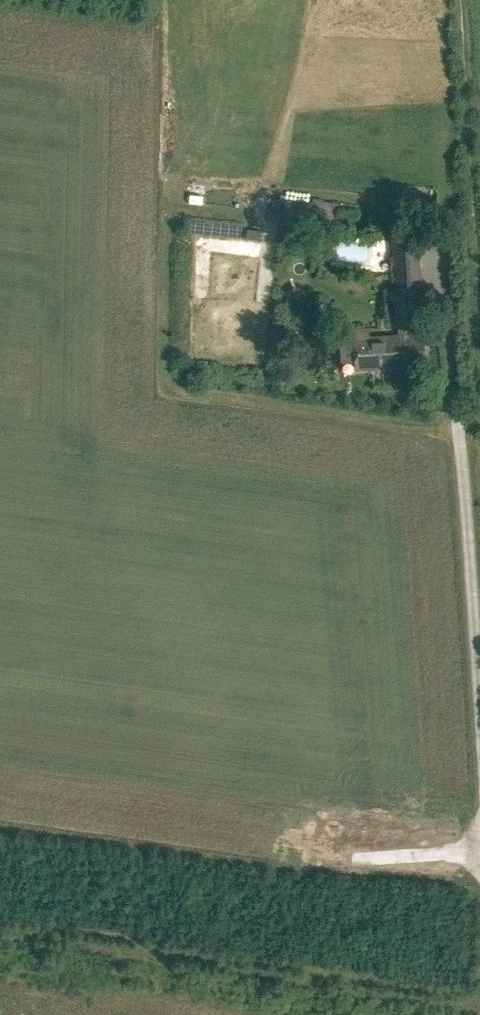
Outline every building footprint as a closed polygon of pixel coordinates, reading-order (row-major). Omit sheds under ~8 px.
[(268,218),(335,228),(337,216),(270,206),(268,218)] [(196,225),(212,226),(213,216),(196,215),(196,225)] [(247,239),(261,241),(263,231),(248,229),(247,239)] [(356,368),(426,363),(424,333),(409,333),(408,317),(419,316),(417,284),(422,284),(418,230),(393,231),(397,285),(394,286),(396,318),(399,318),(400,334),(368,336),(342,338),(343,361),(356,360),(356,368)] [(340,497),(325,504),(332,517),(346,510),(340,497)] [(343,684),(347,694),(364,687),(359,677),(343,684)]
